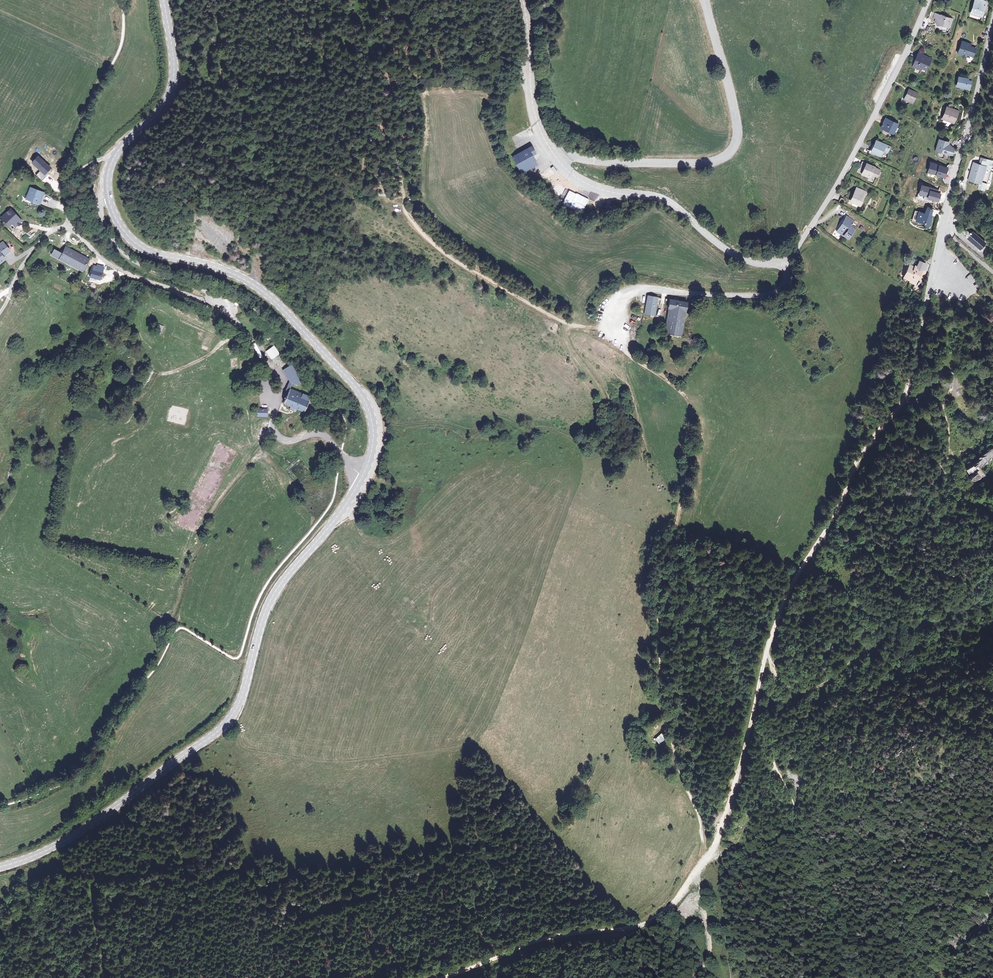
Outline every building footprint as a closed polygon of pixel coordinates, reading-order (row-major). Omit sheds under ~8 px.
[(972,14),(983,17),(987,2),(980,0),(977,0),(972,14)] [(929,18),(928,19),(930,23),(931,23),(936,25),(937,26),(942,27),(950,30),(953,20),(947,18),(946,16),(945,17),(943,16),(943,15),(941,16),(931,12),(929,18)] [(963,42),(959,54),(968,57),(968,55),(973,57),(976,49),(971,48),(972,45),(963,42)] [(920,52),(913,68),(922,72),(923,69),(928,72),(933,60),(924,56),(925,54),(920,52)] [(961,83),(960,87),(972,90),(973,83),(969,82),(969,80),(960,78),(959,83),(961,83)] [(910,90),(905,100),(913,103),(918,94),(910,90)] [(948,107),(944,118),(955,123),(959,112),(948,107)] [(887,119),(882,128),(893,134),(898,124),(887,119)] [(942,141),(938,151),(952,157),(955,151),(948,148),(950,144),(942,141)] [(878,142),(875,155),(885,158),(889,145),(878,142)] [(535,154),(531,147),(512,157),(521,173),(536,165),(531,156),(535,154)] [(38,156),(31,163),(40,171),(44,175),(51,167),(38,156)] [(985,190),(992,161),(986,159),(986,161),(982,160),(981,165),(974,163),(969,180),(980,183),(979,188),(985,190)] [(865,168),(862,175),(870,179),(876,177),(877,178),(880,171),(875,169),(875,168),(863,162),(861,166),(865,168)] [(948,168),(931,163),(928,172),(945,177),(948,168)] [(44,175),(40,171),(36,175),(42,181),(46,176),(44,175)] [(945,191),(922,185),(918,199),(941,205),(945,191)] [(43,193),(30,188),(27,197),(33,199),(32,201),(38,204),(43,193)] [(858,189),(851,202),(860,206),(866,193),(858,189)] [(6,217),(2,221),(8,228),(11,225),(14,228),(21,223),(18,219),(12,213),(10,211),(5,216),(6,217)] [(927,216),(927,213),(920,211),(918,221),(927,224),(927,225),(931,226),(933,218),(927,216)] [(847,218),(837,232),(848,239),(854,229),(851,227),(854,222),(847,218)] [(967,239),(980,249),(985,243),(973,232),(967,239)] [(87,263),(86,263),(87,260),(65,248),(63,251),(61,251),(60,253),(55,250),(52,256),(80,272),(84,266),(85,266),(87,263)] [(911,267),(906,278),(913,281),(912,282),(917,284),(924,270),(919,268),(917,266),(915,269),(911,267)] [(92,268),(88,279),(99,282),(101,274),(95,272),(95,269),(92,268)] [(647,296),(645,313),(654,314),(656,297),(647,296)] [(668,308),(664,334),(680,336),(685,301),(676,300),(676,298),(672,298),(672,299),(668,299),(667,308),(668,308)] [(153,323),(151,328),(153,329),(152,332),(158,335),(162,327),(153,323)] [(267,334),(262,338),(265,343),(271,339),(267,334)] [(266,350),(271,359),(280,354),(275,345),(266,350)] [(283,371),(283,370),(289,380),(292,385),(298,387),(300,380),(291,367),(284,372),(283,371)] [(292,385),(289,380),(282,396),(286,398),(290,390),(292,385)] [(290,390),(286,398),(283,404),(290,408),(289,410),(295,413),(297,410),(305,413),(308,405),(311,407),(314,400),(290,390)] [(258,412),(257,421),(268,421),(269,412),(258,412)] [(961,467),(968,476),(974,471),(979,467),(992,457),(992,445),(961,467)] [(986,477),(979,467),(974,471),(977,475),(978,475),(979,475),(979,476),(980,476),(980,477),(980,478),(979,479),(974,481),(974,482),(976,485),(986,477)] [(660,745),(667,739),(663,734),(656,740),(660,745)]
